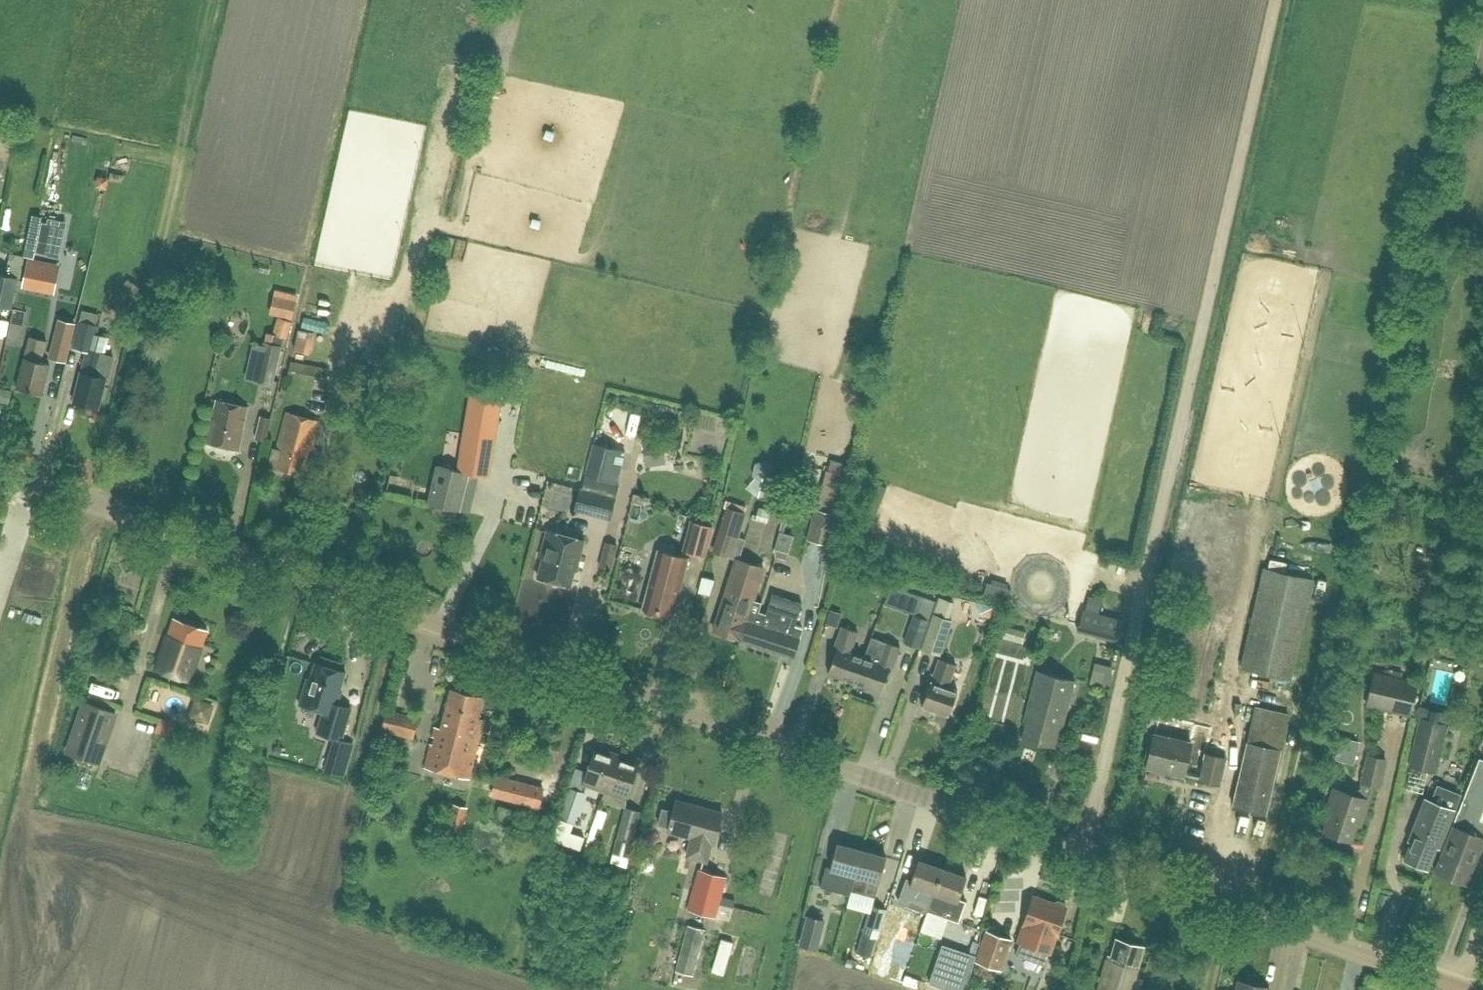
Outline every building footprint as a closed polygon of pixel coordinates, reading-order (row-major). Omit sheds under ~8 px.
[(11,308),(22,256),(10,253),(5,275),(0,274),(0,306),(11,308)] [(24,280),(53,285),(57,263),(29,257),(24,280)] [(277,304),(274,314),(290,320),(294,309),(277,304)] [(246,372),(256,374),(255,378),(272,382),(282,338),(286,339),(291,321),(278,317),(273,334),(266,333),(262,347),(252,345),(246,372)] [(98,407),(105,381),(108,381),(114,356),(104,354),(108,337),(96,334),(98,325),(79,320),(72,347),(87,351),(81,372),(80,372),(73,401),(98,407)] [(71,337),(69,337),(71,330),(59,327),(57,334),(51,358),(65,361),(71,337)] [(310,354),(315,333),(298,328),(293,349),(310,354)] [(46,341),(28,336),(16,387),(42,393),(49,364),(41,362),(46,341)] [(297,360),(296,362),(293,375),(326,380),(328,366),(297,360)] [(293,375),(296,362),(290,361),(288,373),(293,375)] [(469,396),(457,470),(437,466),(428,503),(458,510),(467,472),(488,476),(500,401),(469,396)] [(212,417),(211,417),(205,441),(238,449),(243,428),(247,406),(216,399),(212,417)] [(276,449),(273,448),(268,465),(305,475),(319,420),(286,411),(276,449)] [(255,438),(266,441),(271,418),(260,415),(255,438)] [(609,518),(614,497),(615,497),(619,483),(618,483),(626,450),(592,442),(581,489),(580,488),(574,510),(609,518)] [(775,468),(766,460),(755,463),(752,475),(761,483),(772,480),(775,468)] [(836,513),(831,512),(841,473),(826,469),(816,508),(814,508),(806,539),(828,544),(836,513)] [(358,478),(366,490),(377,483),(368,470),(358,478)] [(722,556),(725,557),(731,536),(737,537),(745,513),(727,507),(707,569),(717,572),(722,556)] [(690,520),(683,549),(704,555),(712,526),(690,520)] [(49,539),(56,542),(60,532),(52,530),(49,539)] [(570,585),(574,569),(576,570),(584,539),(547,530),(540,556),(542,557),(537,577),(570,585)] [(599,566),(611,569),(617,545),(605,542),(599,566)] [(687,558),(658,550),(643,607),(672,614),(687,558)] [(737,560),(715,631),(793,656),(802,627),(795,624),(801,602),(771,593),(765,613),(758,611),(757,612),(761,602),(751,599),(761,567),(737,560)] [(1241,667),(1290,678),(1312,579),(1263,568),(1241,667)] [(618,578),(617,607),(630,607),(630,578),(618,578)] [(952,620),(948,618),(954,601),(938,596),(933,613),(920,648),(940,655),(952,620)] [(1082,608),(1076,631),(1116,641),(1122,619),(1082,608)] [(825,622),(837,627),(842,613),(829,609),(825,622)] [(919,648),(929,619),(913,613),(903,642),(919,648)] [(155,668),(189,680),(207,630),(173,618),(155,668)] [(854,682),(863,656),(850,651),(857,631),(841,625),(833,647),(836,647),(827,673),(854,682)] [(863,656),(854,682),(881,691),(890,666),(892,667),(899,646),(883,641),(871,636),(864,656),(863,656)] [(948,686),(956,664),(938,658),(921,705),(948,715),(957,689),(948,686)] [(345,671),(315,662),(310,678),(307,677),(299,703),(323,710),(316,732),(341,739),(351,708),(337,703),(339,698),(337,698),(345,671)] [(1090,682),(1109,688),(1113,674),(1109,673),(1111,666),(1095,662),(1090,682)] [(1026,721),(1022,738),(1054,747),(1059,728),(1061,729),(1074,680),(1036,670),(1023,720),(1026,721)] [(1374,671),(1365,705),(1409,716),(1417,682),(1374,671)] [(484,719),(478,718),(483,697),(451,690),(442,728),(434,726),(424,766),(469,778),(484,719)] [(65,754),(100,766),(118,712),(84,700),(65,754)] [(1254,705),(1247,740),(1280,748),(1288,713),(1254,705)] [(413,738),(418,717),(386,709),(381,730),(413,738)] [(1407,766),(1435,772),(1446,723),(1418,717),(1407,766)] [(501,736),(504,725),(492,721),(489,733),(501,736)] [(1191,742),(1153,733),(1145,767),(1183,776),(1183,775),(1200,778),(1200,779),(1219,783),(1224,758),(1205,754),(1204,759),(1188,755),(1191,742)] [(1280,748),(1247,740),(1232,805),(1265,813),(1280,748)] [(604,789),(616,755),(594,747),(583,781),(604,789)] [(1361,826),(1369,799),(1373,785),(1378,786),(1385,758),(1367,754),(1359,787),(1349,792),(1332,787),(1323,814),(1327,815),(1322,832),(1351,841),(1357,825),(1361,826)] [(616,755),(604,789),(626,796),(638,763),(616,755)] [(1434,870),(1466,883),(1482,839),(1482,820),(1479,819),(1482,809),(1482,759),(1479,758),(1434,870)] [(539,806),(546,787),(497,773),(491,792),(539,806)] [(557,817),(574,823),(585,792),(581,790),(583,785),(581,784),(582,781),(571,777),(567,786),(568,786),(557,817)] [(626,800),(603,792),(601,799),(624,807),(610,861),(626,866),(641,810),(625,806),(626,800)] [(1438,848),(1454,810),(1425,798),(1414,824),(1408,840),(1410,841),(1404,858),(1427,867),(1435,847),(1438,848)] [(686,855),(706,861),(711,843),(713,843),(722,812),(676,800),(668,831),(691,837),(686,855)] [(460,830),(466,806),(452,803),(446,826),(460,830)] [(569,832),(573,823),(561,819),(554,839),(579,848),(583,837),(569,832)] [(853,873),(859,848),(834,842),(828,866),(823,864),(818,885),(847,893),(848,889),(853,873)] [(859,848),(853,873),(848,889),(873,896),(877,880),(884,855),(859,848)] [(919,888),(932,892),(941,867),(916,859),(907,883),(904,882),(900,898),(912,902),(919,888)] [(932,892),(932,893),(926,910),(958,921),(965,900),(957,897),(965,876),(941,867),(932,892)] [(715,917),(720,899),(727,876),(698,869),(687,909),(715,917)] [(1055,938),(1066,906),(1065,906),(1063,902),(1057,900),(1054,902),(1032,895),(1022,926),(1017,941),(1049,952),(1054,937),(1055,938)] [(856,953),(870,957),(885,909),(886,908),(870,904),(861,934),(856,953)] [(809,911),(802,942),(818,945),(824,915),(809,911)] [(692,975),(704,929),(687,924),(675,970),(692,975)] [(951,927),(944,963),(960,966),(967,930),(951,927)] [(999,969),(1010,939),(986,930),(976,961),(999,969)] [(1108,954),(1098,989),(1133,989),(1137,977),(1135,976),(1143,945),(1115,937),(1110,955),(1108,954)] [(889,959),(894,949),(882,942),(876,952),(889,959)] [(1040,963),(1043,964),(1046,955),(1024,946),(1012,981),(1031,988),(1040,963)] [(1237,980),(1235,989),(1268,989),(1269,987),(1237,980)]
